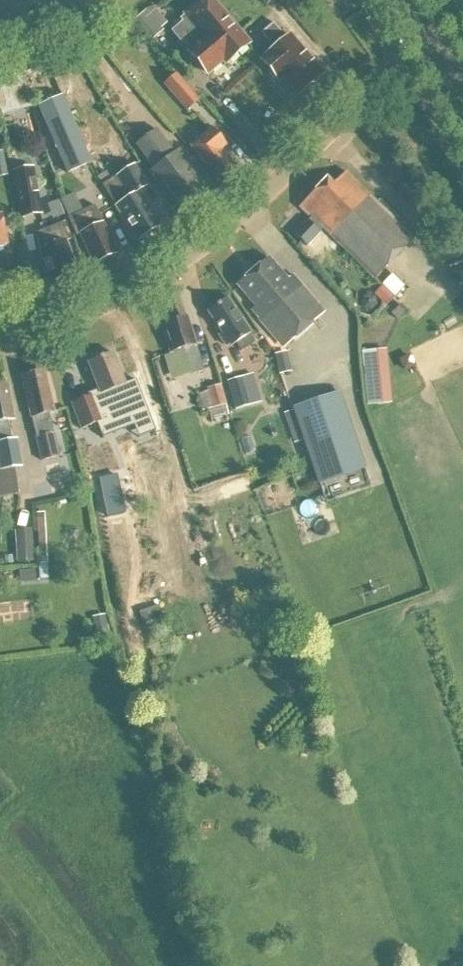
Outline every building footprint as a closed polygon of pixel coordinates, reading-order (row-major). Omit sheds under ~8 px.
[(172,32),(181,43),(179,44),(187,54),(189,52),(207,74),(224,60),(226,63),(249,44),(213,0),(203,0),(185,15),(186,16),(181,20),(183,22),(172,32)] [(146,12),(134,22),(152,43),(163,33),(146,12)] [(262,32),(275,48),(262,59),(269,67),(268,74),(273,79),(279,79),(284,75),(299,93),(323,73),(290,34),(287,37),(274,22),(262,32)] [(199,101),(176,74),(163,85),(186,112),(199,101)] [(38,105),(68,172),(90,162),(61,95),(38,105)] [(136,144),(154,168),(150,171),(180,210),(208,189),(178,149),(174,152),(156,128),(136,144)] [(220,151),(225,147),(211,129),(191,144),(218,179),(233,167),(220,151)] [(101,185),(125,225),(123,225),(132,238),(136,235),(138,238),(160,223),(139,191),(149,185),(135,163),(117,175),(101,185)] [(12,171),(21,219),(42,215),(33,167),(12,171)] [(325,180),(299,206),(375,279),(413,239),(344,173),(331,185),(325,180)] [(104,222),(100,214),(96,206),(70,218),(77,233),(79,232),(94,264),(118,253),(104,222)] [(46,261),(43,262),(47,271),(49,270),(54,281),(77,272),(64,240),(54,244),(49,229),(37,234),(43,248),(41,248),(46,261)] [(257,308),(253,312),(261,320),(260,321),(284,348),(325,312),(294,276),(288,281),(268,257),(237,284),(257,308)] [(208,311),(224,334),(221,336),(227,345),(229,343),(232,346),(237,342),(243,350),(256,341),(251,334),(252,333),(228,298),(208,311)] [(172,317),(165,319),(166,322),(161,323),(170,353),(182,349),(190,374),(203,370),(186,316),(173,320),(172,317)] [(386,348),(361,350),(366,405),(391,402),(386,348)] [(102,393),(92,397),(72,405),(82,430),(118,416),(109,393),(126,385),(112,352),(89,361),(102,393)] [(276,358),(281,378),(293,375),(288,355),(276,358)] [(50,412),(56,410),(52,393),(49,393),(44,370),(24,375),(28,390),(26,391),(32,416),(33,416),(37,436),(43,460),(61,456),(50,412)] [(241,380),(227,384),(235,411),(249,407),(241,380)] [(22,465),(17,437),(11,438),(8,419),(14,418),(8,385),(0,386),(0,469),(22,465)] [(201,412),(209,410),(212,420),(229,415),(226,405),(221,385),(206,389),(207,392),(197,395),(201,412)] [(339,394),(293,409),(314,470),(300,475),(304,488),(319,483),(319,486),(366,470),(339,394)] [(123,514),(116,476),(98,479),(106,517),(123,514)] [(15,531),(17,564),(34,563),(32,529),(15,531)]
